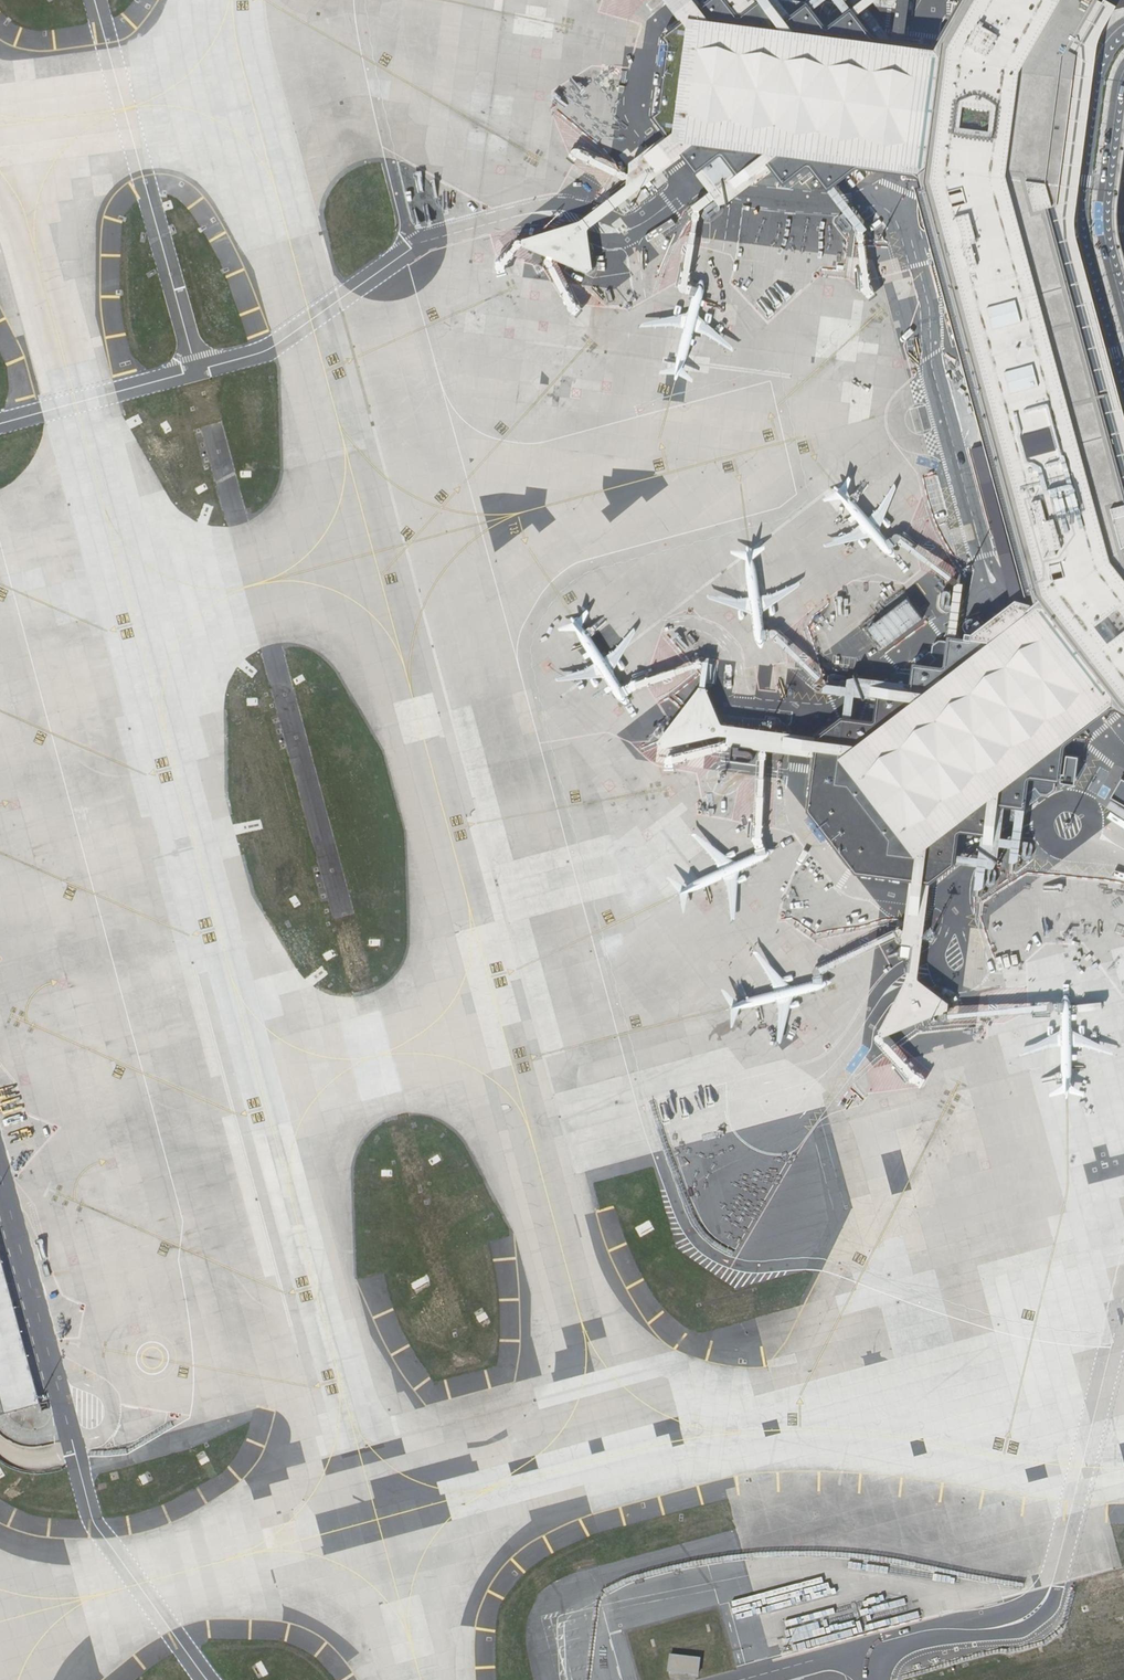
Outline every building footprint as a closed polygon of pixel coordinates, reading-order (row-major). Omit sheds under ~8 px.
[(905,42),(893,40),(863,38),(856,29),(847,17),(873,0),(863,0),(852,9),(845,0),(827,0),(837,13),(822,25),(818,25),(807,10),(819,0),(811,0),(808,3),(807,2),(790,15),(778,0),(748,0),(749,1),(733,14),(730,14),(721,0),(708,0),(702,5),(698,0),(674,0),(678,6),(687,18),(663,36),(668,44),(666,58),(658,111),(651,116),(665,133),(671,142),(657,152),(637,167),(629,174),(629,175),(629,178),(632,182),(596,209),(585,218),(581,221),(578,222),(556,229),(523,239),(524,242),(525,246),(526,246),(550,256),(587,272),(587,273),(593,268),(593,267),(588,231),(589,228),(669,167),(682,156),(693,170),(711,192),(692,206),(695,210),(697,210),(699,211),(715,199),(720,205),(728,202),(740,193),(770,170),(784,186),(797,169),(817,194),(849,236),(854,232),(858,229),(827,188),(848,171),(902,178),(907,179),(910,187),(929,255),(939,288),(978,428),(1015,557),(1028,604),(1027,609),(984,644),(951,640),(954,618),(958,585),(954,584),(949,584),(943,624),(941,638),(937,669),(906,666),(903,686),(871,682),(868,681),(850,679),(841,681),(840,689),(825,687),(817,686),(817,695),(839,697),(838,706),(836,719),(811,739),(800,737),(717,727),(714,725),(700,690),(697,689),(692,689),(650,745),(654,751),(714,738),(721,739),(719,748),(727,749),(764,754),(798,759),(807,760),(801,813),(850,876),(903,884),(902,896),(898,932),(895,948),(904,949),(902,962),(901,971),(900,982),(893,995),(873,1034),(875,1038),(877,1040),(942,1013),(949,1008),(943,1006),(918,988),(913,984),(912,981),(914,962),(923,898),(925,888),(950,867),(971,869),(969,893),(978,893),(981,870),(989,871),(993,862),(994,849),(1005,851),(1004,866),(1013,866),(1013,861),(1017,837),(1020,812),(1021,808),(1024,808),(1038,798),(1045,799),(1051,794),(1052,785),(1060,786),(1061,777),(1065,750),(1082,735),(1111,714),(1123,721),(1123,498),(1118,478),(1118,475),(1112,476),(1110,469),(1108,462),(1114,460),(1112,455),(1106,435),(1101,415),(1100,411),(1094,413),(1092,405),(1090,397),(1096,396),(1093,387),(1089,372),(1085,358),(1078,331),(1076,325),(1069,326),(1067,319),(1065,312),(1072,310),(1070,304),(1066,295),(1065,285),(1059,266),(1058,261),(1052,263),(1050,255),(1047,248),(1054,246),(1049,227),(1043,208),(1042,203),(1046,172),(1049,142),(1057,83),(1046,81),(1046,77),(1047,72),(1053,73),(1072,38),(1083,20),(1095,0),(953,0),(931,38),(930,39),(925,43),(921,45),(916,44),(905,42)] [(897,8),(893,40),(905,42),(909,8),(910,0),(898,0),(897,8)] [(1071,235),(1071,227),(1070,217),(1071,209),(1092,49),(1094,40),(1097,31),(1110,9),(1095,0),(1072,38),(1053,73),(1047,72),(1046,81),(1057,83),(1049,142),(1042,203),(1043,208),(1049,227),(1054,246),(1047,248),(1050,255),(1052,263),(1058,261),(1059,266),(1065,285),(1070,304),(1072,310),(1065,312),(1067,319),(1069,326),(1076,325),(1078,331),(1085,358),(1093,387),(1096,396),(1090,397),(1092,405),(1094,413),(1100,411),(1101,415),(1112,455),(1114,460),(1108,462),(1110,469),(1112,476),(1118,475),(1118,478),(1123,498),(1123,428),(1071,235)] [(1110,9),(1123,5),(1123,0),(1095,0),(1110,9)] [(1105,798),(1123,809),(1123,767),(1105,798)] [(4,1414),(40,1405),(0,1256),(0,1398),(4,1414)] [(700,1659),(670,1655),(668,1671),(698,1675),(700,1659)]
